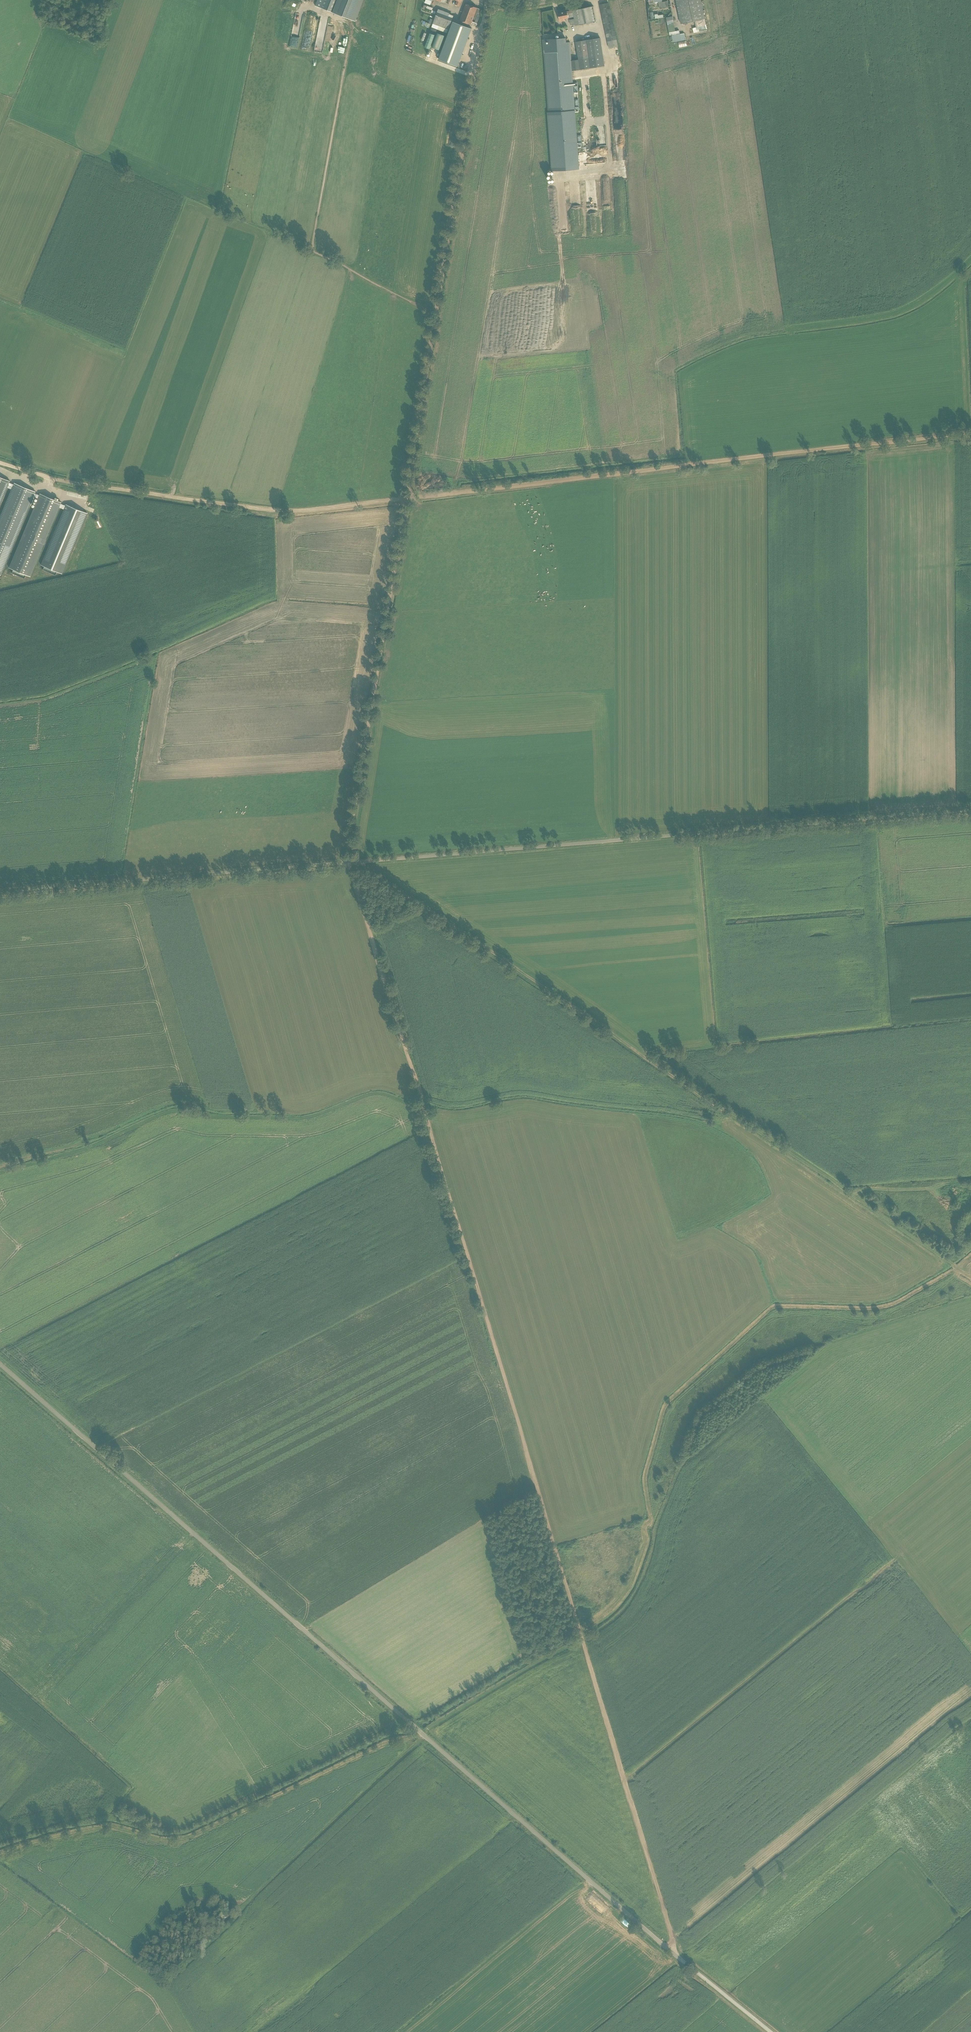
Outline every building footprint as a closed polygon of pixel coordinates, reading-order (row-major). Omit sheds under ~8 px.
[(335,14),(355,21),(363,0),(317,0),(317,1),(315,1),(314,3),(316,4),(315,6),(335,14)] [(668,7),(667,1),(662,2),(662,0),(649,0),(649,4),(654,3),(654,2),(658,1),(659,9),(668,7)] [(681,24),(696,21),(697,27),(706,25),(700,0),(676,0),(681,24)] [(466,4),(464,8),(459,20),(471,25),(477,8),(466,4)] [(572,10),(573,17),(574,19),(569,20),(570,24),(571,24),(572,26),(575,25),(574,24),(575,24),(575,25),(596,21),(593,6),(572,10)] [(431,28),(448,32),(453,14),(437,9),(431,28)] [(558,13),(559,18),(560,22),(565,21),(564,19),(573,17),(572,10),(567,11),(558,13)] [(666,17),(669,32),(675,31),(672,16),(666,17)] [(472,29),(454,22),(439,60),(458,67),(472,29)] [(429,49),(434,35),(430,33),(424,47),(429,49)] [(437,33),(432,47),(439,50),(444,36),(437,33)] [(543,44),(549,112),(553,171),(579,169),(572,71),(580,69),(578,59),(571,60),(570,42),(566,42),(565,38),(548,39),(548,44),(543,44)] [(600,38),(575,41),(578,59),(580,69),(604,66),(600,38)] [(0,477),(0,504),(8,486),(12,487),(13,484),(9,483),(10,481),(0,477)] [(14,483),(13,484),(12,487),(0,515),(0,575),(33,497),(37,498),(39,495),(35,493),(35,492),(14,483)] [(12,573),(24,578),(26,575),(30,577),(59,507),(61,504),(61,502),(40,493),(39,495),(37,498),(9,567),(13,569),(12,573)] [(62,574),(87,513),(66,504),(65,506),(61,504),(59,507),(64,509),(40,565),(44,566),(43,570),(55,575),(57,571),(62,574)] [(225,1922),(230,1916),(226,1912),(220,1918),(221,1919),(223,1921),(225,1922)]
